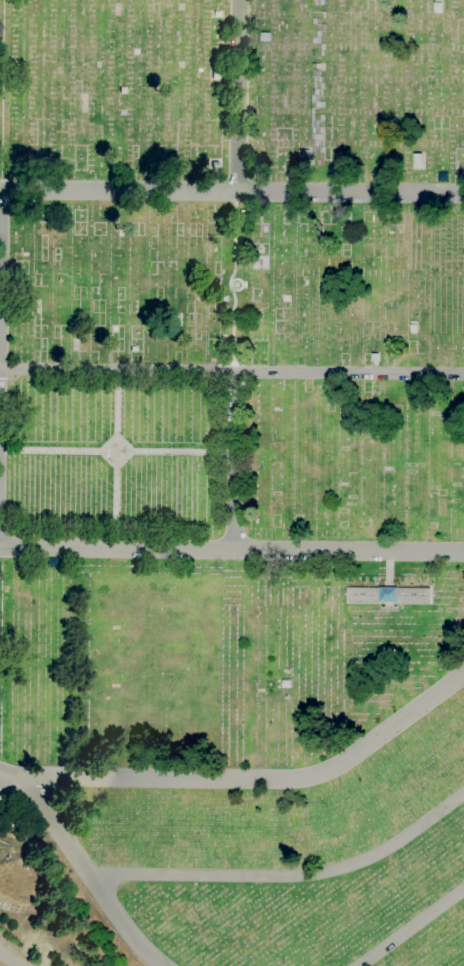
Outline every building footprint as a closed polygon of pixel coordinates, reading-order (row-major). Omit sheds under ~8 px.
[(442,10),(434,10),(434,2),(442,2),(442,10)] [(262,41),(262,33),(270,32),(271,41),(262,41)] [(219,79),(211,79),(211,71),(219,71),(219,79)] [(423,166),(414,166),(414,153),(423,153),(423,166)] [(398,602),(380,601),(347,600),(347,587),(380,587),(398,587),(398,588),(431,587),(430,601),(398,601),(398,602)]
